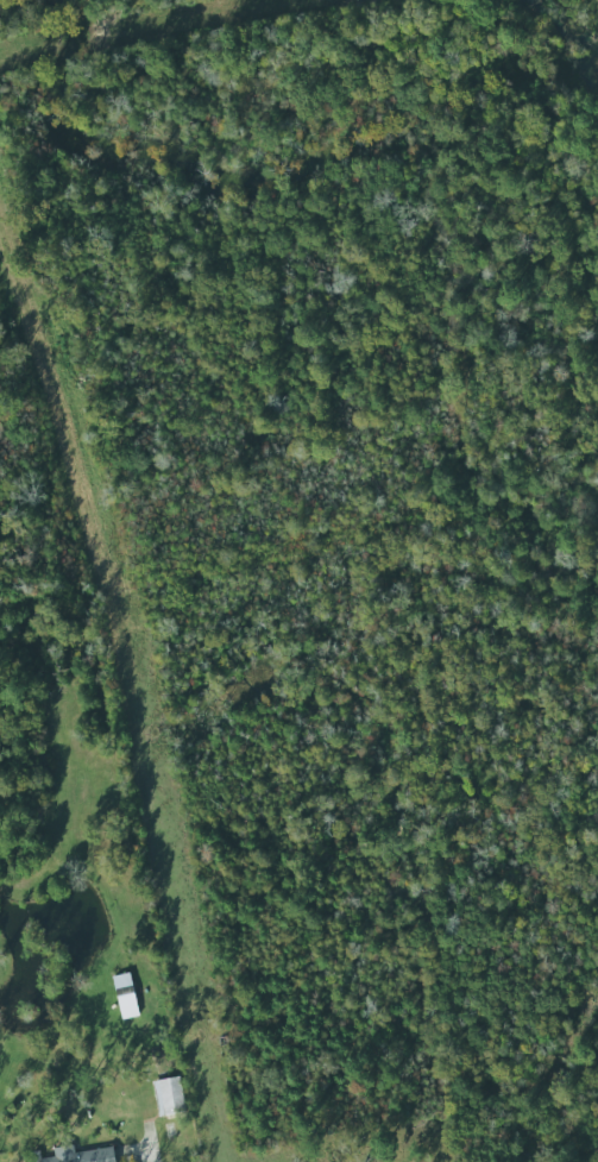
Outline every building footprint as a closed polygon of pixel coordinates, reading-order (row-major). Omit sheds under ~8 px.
[(111,977),(122,1020),(139,1016),(128,973),(111,977)] [(152,1082),(159,1118),(185,1112),(179,1077),(152,1082)] [(74,1154),(72,1145),(52,1149),(54,1157),(33,1161),(116,1161),(112,1146),(74,1154)]
